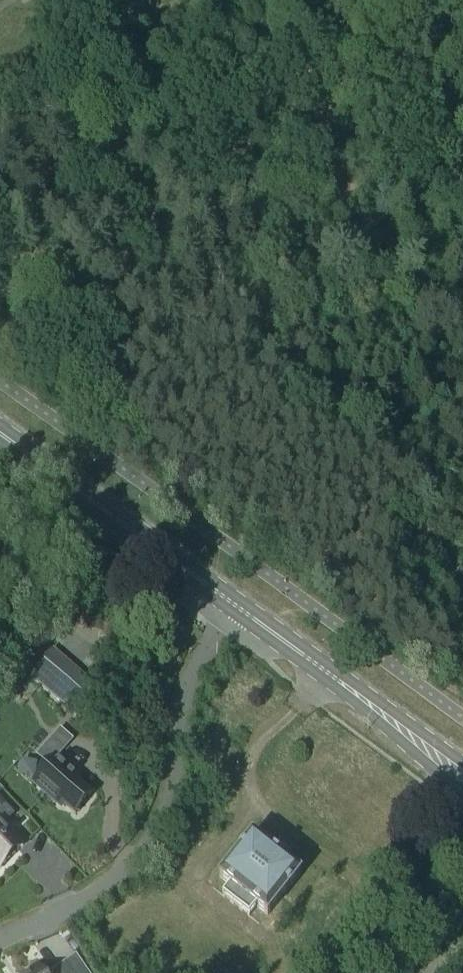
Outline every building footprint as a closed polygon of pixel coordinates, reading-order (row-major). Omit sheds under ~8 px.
[(52,652),(31,676),(75,714),(96,690),(52,652)] [(58,761),(36,785),(74,817),(75,814),(92,827),(107,808),(87,791),(89,788),(58,761)] [(23,847),(4,826),(15,815),(0,799),(0,869),(23,847)] [(268,916),(301,874),(252,836),(219,878),(229,886),(221,897),(250,919),(258,909),(268,916)] [(422,913),(429,905),(421,898),(414,907),(422,913)] [(66,963),(52,972),(73,972),(66,963)]
